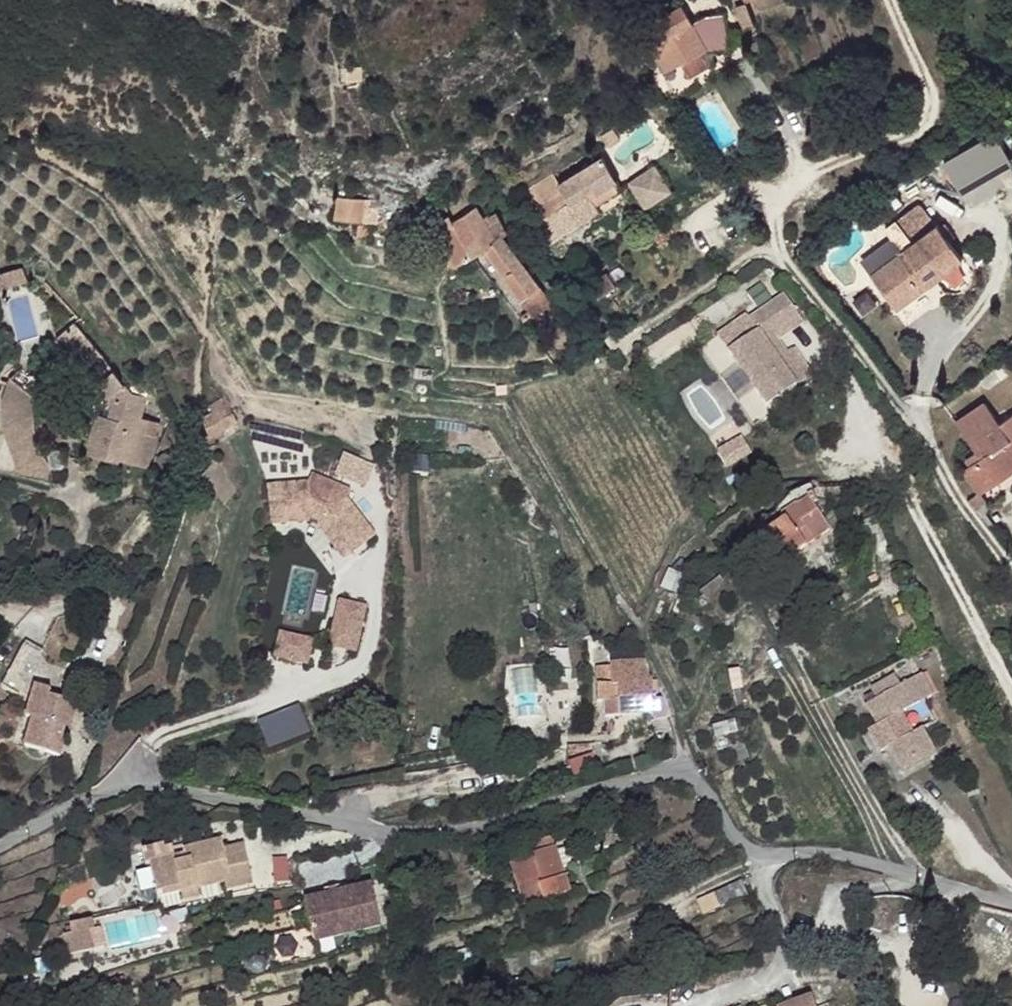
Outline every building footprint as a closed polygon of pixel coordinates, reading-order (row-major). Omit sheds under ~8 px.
[(669,52),(683,45),(709,29),(721,23),(710,1),(700,6),(696,0),(673,0),(649,14),(669,52)] [(710,1),(721,23),(741,26),(740,1),(710,1)] [(683,45),(695,60),(723,46),(709,29),(683,45)] [(612,157),(617,162),(622,161),(611,139),(602,143),(612,157)] [(542,187),(548,194),(612,157),(602,143),(562,163),(566,172),(542,187)] [(636,166),(651,195),(677,181),(664,154),(636,166)] [(540,204),(548,218),(603,194),(599,186),(594,175),(600,169),(607,169),(617,162),(612,157),(548,194),(540,204)] [(617,162),(624,173),(628,169),(622,161),(617,162)] [(594,175),(599,186),(624,173),(617,162),(607,169),(600,169),(594,175)] [(336,184),(334,206),(355,210),(361,211),(363,189),(336,184)] [(484,230),(525,281),(543,266),(504,214),(497,218),(479,189),(453,205),(457,211),(476,235),(484,230)] [(355,210),(354,223),(368,225),(371,212),(361,211),(355,210)] [(437,224),(457,247),(476,235),(457,211),(437,224)] [(876,276),(896,301),(963,255),(936,216),(890,249),(898,262),(876,276)] [(869,264),(876,276),(898,262),(890,249),(869,264)] [(604,256),(587,265),(593,278),(611,270),(604,256)] [(731,341),(763,399),(793,380),(779,354),(766,332),(775,328),(802,311),(790,289),(754,310),(761,323),(731,341)] [(775,328),(766,332),(779,354),(787,349),(775,328)] [(89,329),(73,339),(83,355),(76,359),(109,410),(106,430),(93,426),(83,458),(80,469),(113,478),(113,476),(141,485),(150,453),(140,450),(144,437),(139,436),(144,410),(132,404),(89,329)] [(36,389),(9,384),(11,412),(32,466),(57,451),(36,389)] [(215,423),(244,407),(235,390),(207,405),(215,423)] [(962,415),(975,434),(999,418),(986,396),(962,415)] [(1011,431),(1011,409),(999,418),(1011,431)] [(711,434),(726,447),(742,429),(727,416),(711,434)] [(978,475),(1011,455),(1011,432),(1011,431),(999,418),(975,434),(978,442),(973,449),(978,458),(970,463),(978,475)] [(729,465),(753,453),(746,437),(721,448),(729,465)] [(370,489),(380,465),(346,450),(335,475),(370,489)] [(786,492),(764,502),(777,533),(829,510),(814,474),(801,479),(798,472),(791,476),(793,482),(783,486),(786,492)] [(259,484),(262,522),(301,520),(304,518),(309,526),(306,527),(328,564),(361,545),(338,506),(343,498),(307,474),(302,481),(299,481),(259,484)] [(964,482),(972,497),(987,487),(978,475),(964,482)] [(342,615),(317,606),(301,649),(326,658),(342,615)] [(285,643),(253,631),(246,653),(277,665),(285,643)] [(603,653),(586,652),(584,686),(592,687),(591,702),(603,702),(638,705),(638,715),(652,715),(653,698),(643,673),(637,672),(636,651),(603,653)] [(873,684),(863,692),(873,713),(862,719),(876,743),(891,736),(903,759),(932,746),(921,721),(910,727),(896,700),(925,685),(912,662),(895,673),(889,661),(868,674),(873,684)] [(87,697),(40,688),(28,748),(75,757),(87,697)] [(271,745),(313,733),(305,706),(263,718),(271,745)] [(167,844),(146,847),(152,881),(219,865),(222,872),(246,864),(236,830),(216,835),(214,824),(178,834),(182,849),(169,853),(167,844)] [(499,851),(477,853),(483,890),(527,885),(521,838),(498,841),(499,851)] [(320,869),(299,877),(315,922),(380,897),(366,858),(322,874),(320,869)] [(694,899),(701,912),(730,900),(722,883),(694,899)] [(108,900),(83,905),(85,914),(78,915),(82,935),(105,930),(101,912),(110,910),(108,900)] [(83,905),(76,906),(78,915),(85,914),(83,905)] [(107,925),(112,946),(146,938),(142,918),(107,925)] [(752,993),(755,1000),(773,994),(769,986),(752,993)] [(773,994),(755,1000),(742,1005),(777,1005),(773,994)]
